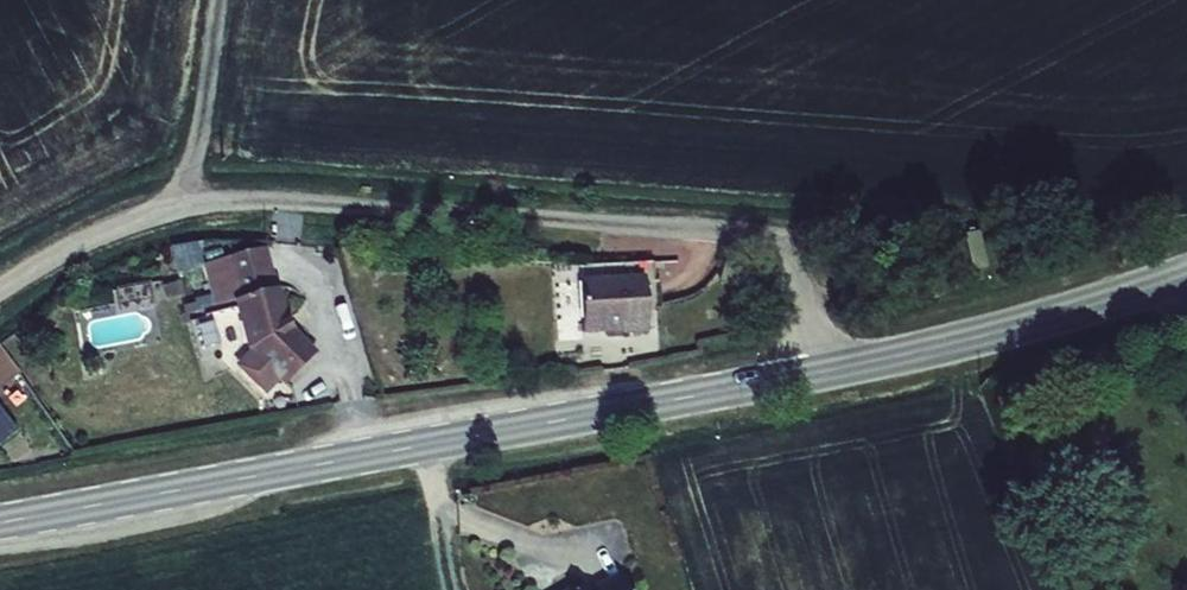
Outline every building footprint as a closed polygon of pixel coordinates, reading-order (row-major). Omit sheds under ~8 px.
[(203,265),(204,265),(198,244),(170,248),(176,273),(204,267),(203,265)] [(204,265),(203,265),(204,267),(211,296),(214,308),(234,302),(246,352),(248,354),(234,368),(266,398),(280,384),(284,388),(318,354),(294,331),(292,332),(288,325),(290,322),(267,249),(204,265)] [(610,258),(593,257),(589,310),(628,314),(610,258)] [(660,263),(610,258),(628,314),(655,317),(660,263)] [(214,308),(211,296),(194,301),(195,304),(183,307),(185,315),(181,316),(183,325),(189,324),(187,315),(214,308)] [(21,377),(0,349),(0,392),(21,377)] [(18,433),(0,411),(0,447),(18,433)] [(565,589),(638,589),(638,580),(594,583),(588,577),(570,578),(565,586),(565,589)]
